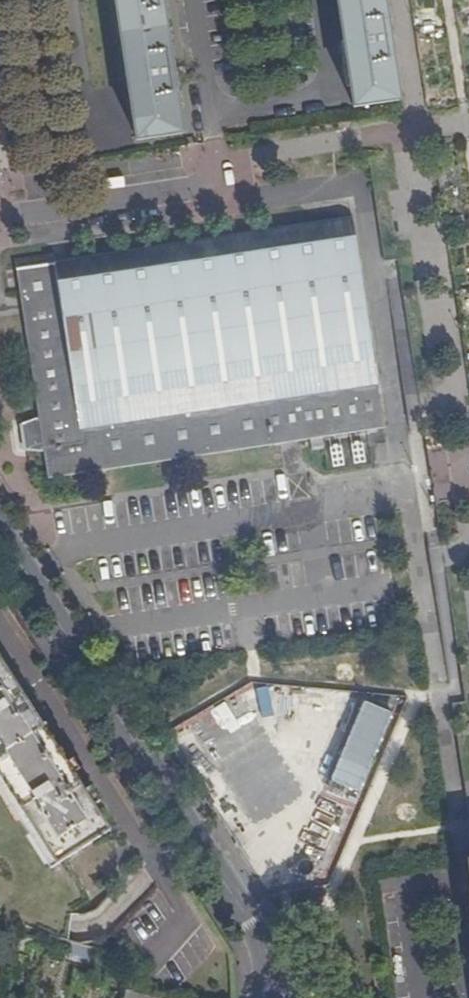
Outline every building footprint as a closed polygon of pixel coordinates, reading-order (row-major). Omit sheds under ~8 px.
[(120,16),(125,15),(128,37),(124,38),(139,142),(185,135),(175,68),(165,0),(118,0),(120,16)] [(403,102),(387,0),(340,0),(357,110),(403,102)] [(48,451),(52,479),(313,441),(315,454),(327,451),(326,440),(387,431),(357,223),(62,266),(61,255),(21,261),(44,419),(27,424),(31,451),(48,451)] [(59,866),(112,832),(37,713),(0,656),(0,774),(59,866)]
